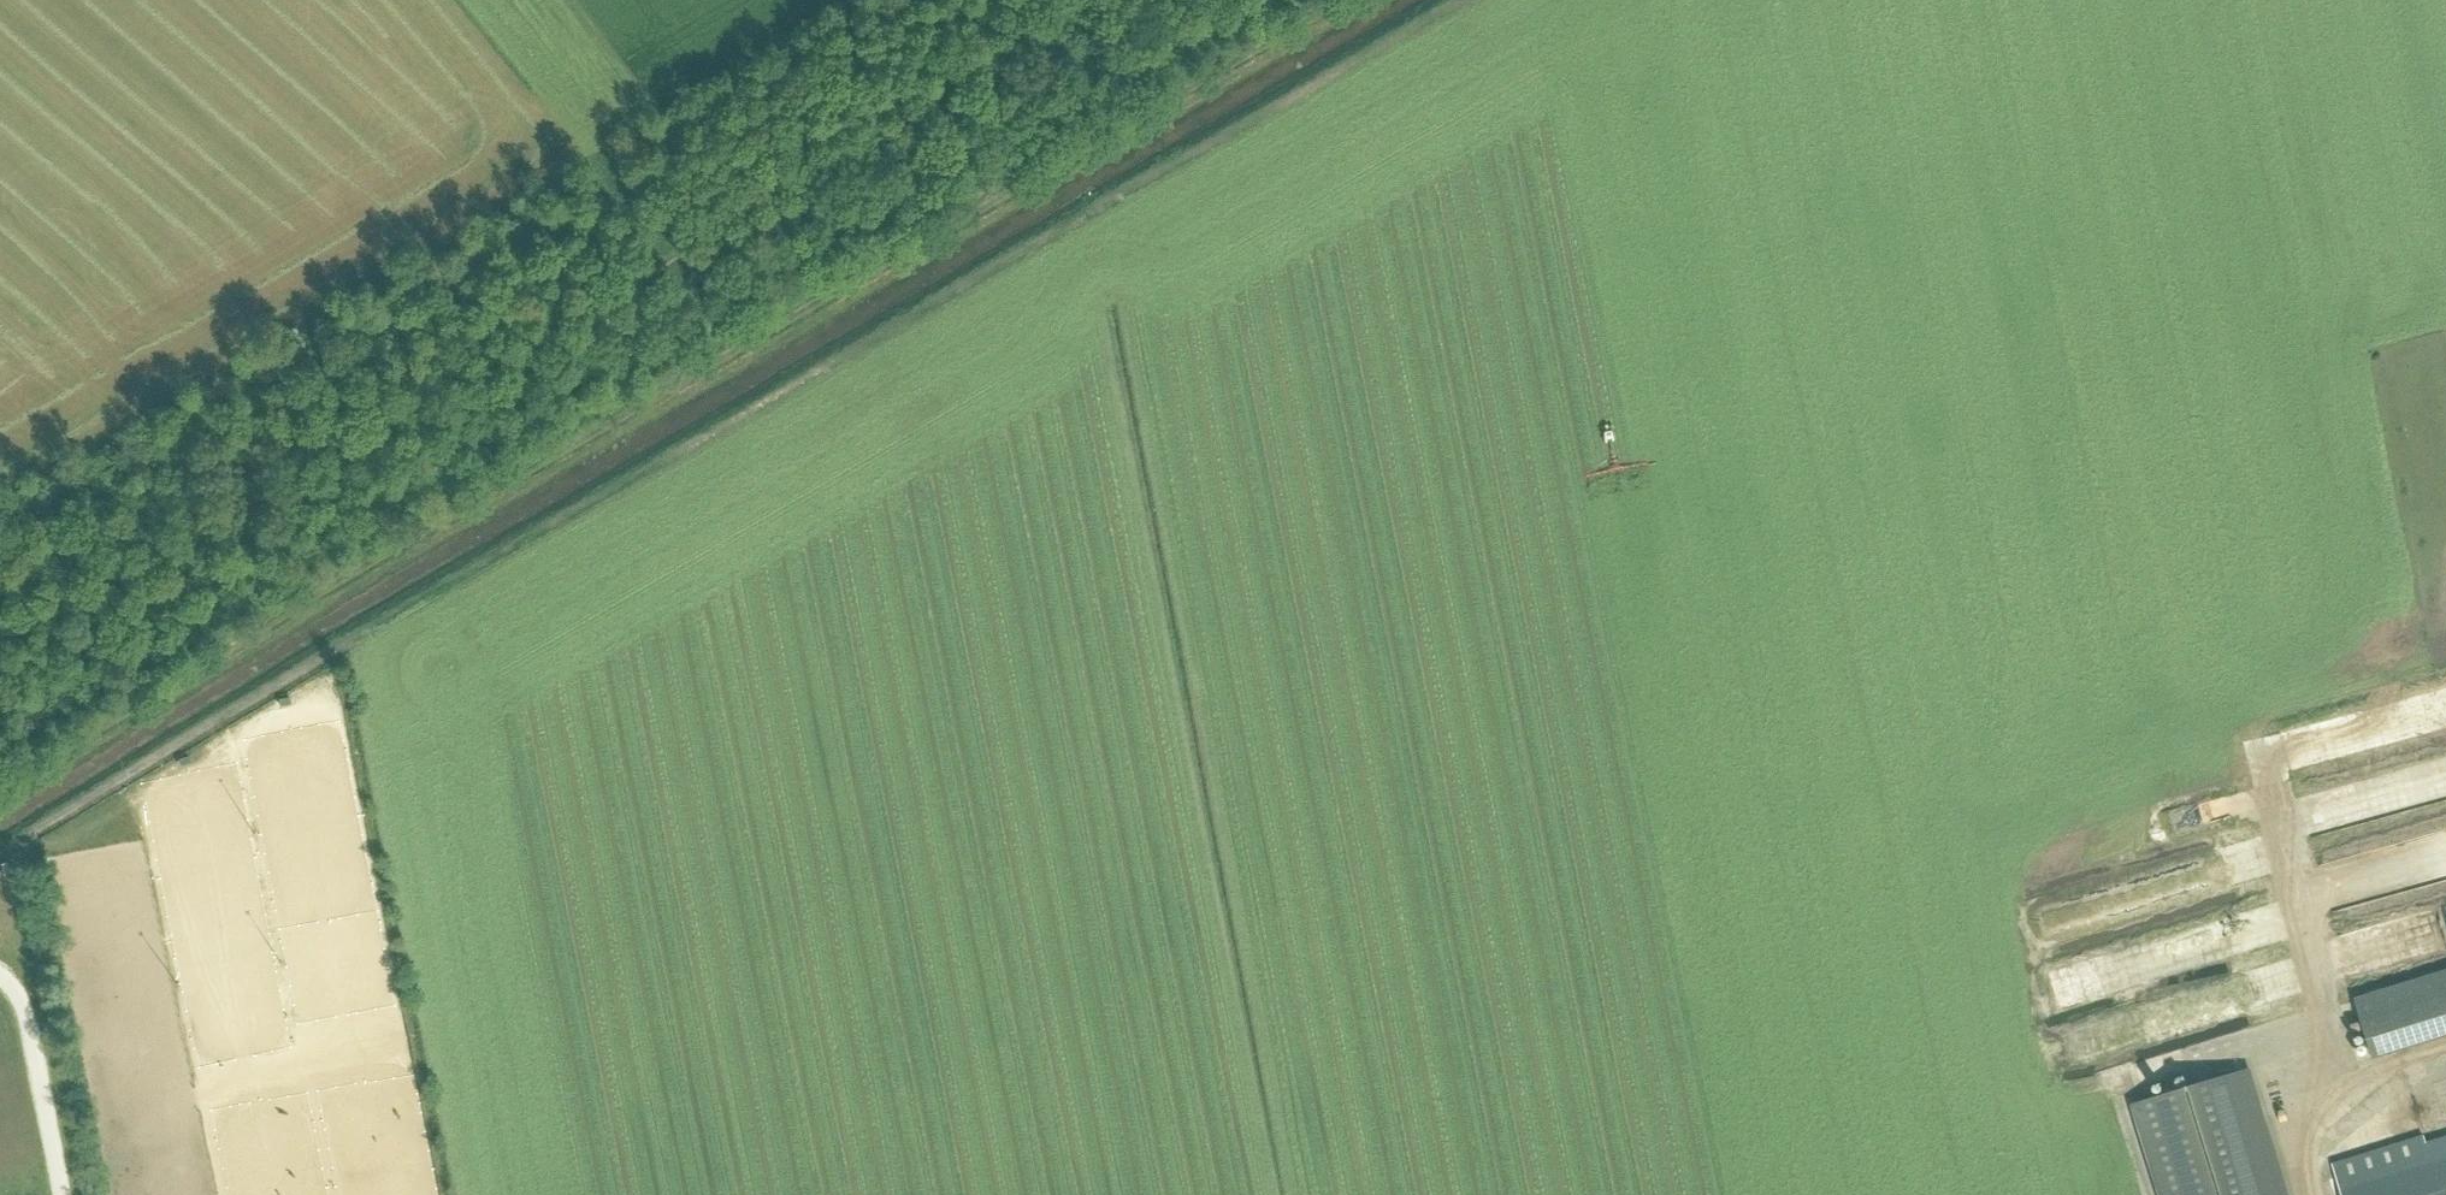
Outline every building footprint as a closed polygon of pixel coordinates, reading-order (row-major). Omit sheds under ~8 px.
[(2445,878),(2445,842),(2372,856),(2378,891),(2445,878)] [(2445,950),(2445,905),(2344,930),(2355,973),(2445,950)] [(2357,999),(2376,1060),(2445,1038),(2445,971),(2357,999)] [(2134,1105),(2162,1194),(2284,1194),(2246,1070),(2134,1105)] [(2429,1158),(2422,1137),(2332,1166),(2338,1187),(2340,1194),(2445,1194),(2445,1153),(2429,1158)]
